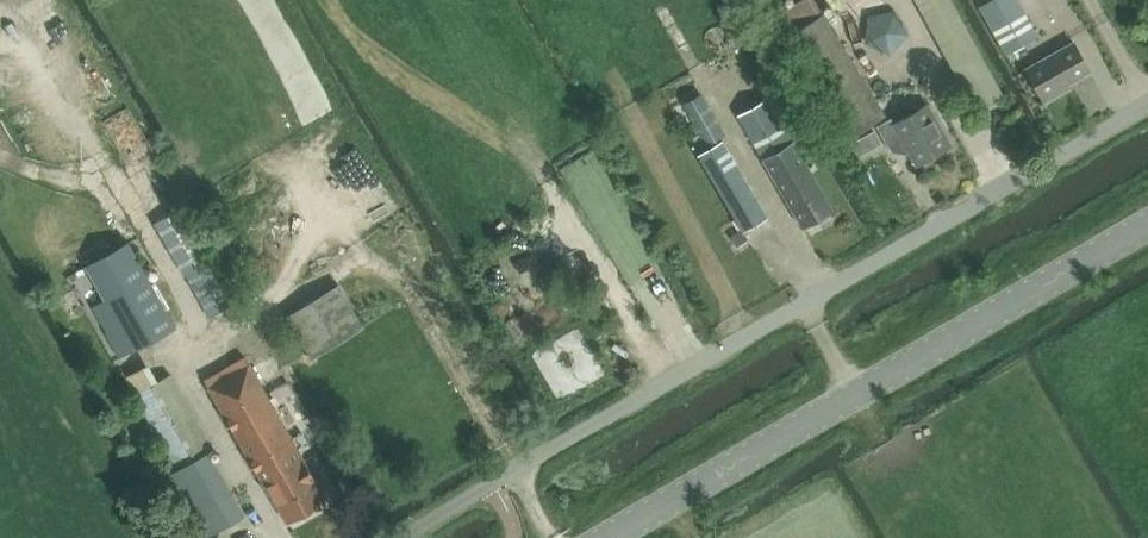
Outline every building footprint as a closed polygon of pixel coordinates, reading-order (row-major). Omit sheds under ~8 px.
[(885,113),(825,11),(824,12),(817,0),(797,0),(766,18),(779,39),(781,38),(841,139),(885,113)] [(1040,34),(1021,0),(988,0),(980,5),(1006,53),(1040,34)] [(1063,83),(1088,69),(1073,42),(1027,67),(1044,98),(1065,86),(1063,83)] [(706,144),(723,135),(701,93),(684,102),(706,144)] [(794,140),(769,96),(738,114),(763,158),(792,141),(794,140)] [(915,161),(949,141),(925,100),(891,120),(887,115),(874,123),(890,149),(910,153),(915,161)] [(744,228),(767,214),(723,138),(699,152),(744,228)] [(861,138),(848,145),(856,158),(868,151),(861,138)] [(794,140),(763,158),(802,226),(833,209),(794,140)] [(180,205),(154,220),(210,315),(235,301),(209,256),(210,256),(180,205)] [(135,352),(133,348),(175,325),(129,241),(87,264),(120,325),(107,332),(122,359),(135,352)] [(340,282),(285,313),(312,357),(365,326),(340,282)] [(245,356),(205,379),(287,521),(327,498),(245,356)] [(149,362),(127,374),(136,392),(178,466),(170,470),(205,534),(213,530),(222,525),(244,512),(209,449),(213,447),(171,372),(158,379),(149,362)]
